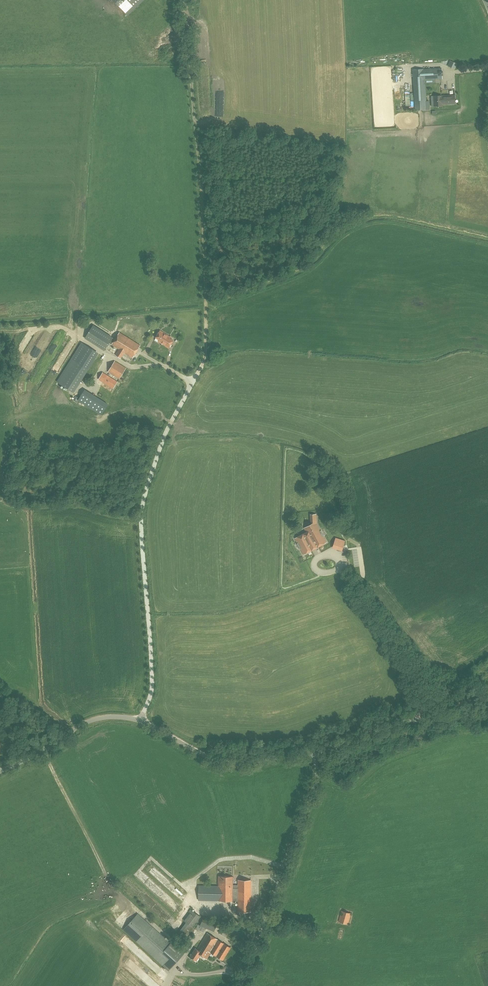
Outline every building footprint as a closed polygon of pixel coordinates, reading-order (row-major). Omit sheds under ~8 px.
[(127,15),(144,0),(113,0),(127,15)] [(441,68),(413,70),(415,110),(426,110),(424,80),(442,78),(442,75),(443,75),(442,71),(441,71),(441,68)] [(442,104),(455,104),(454,92),(448,92),(448,97),(442,97),(442,96),(433,96),(434,101),(432,101),(432,106),(434,106),(442,106),(442,104)] [(109,343),(111,344),(119,350),(115,355),(121,358),(124,353),(132,358),(141,345),(119,332),(115,339),(93,325),(85,337),(104,350),(109,343)] [(169,347),(173,340),(168,338),(169,336),(160,331),(156,337),(162,341),(161,343),(169,347)] [(81,344),(72,359),(57,382),(69,390),(84,367),(94,351),(80,342),(79,343),(81,344)] [(119,379),(126,368),(115,361),(108,372),(119,379)] [(113,389),(118,381),(103,372),(98,379),(113,389)] [(85,388),(78,400),(101,415),(108,403),(85,388)] [(306,532),(295,538),(297,543),(300,549),(301,549),(304,555),(327,542),(323,536),(324,536),(321,530),(320,530),(317,524),(316,514),(310,514),(311,524),(307,527),(307,526),(304,528),(306,532)] [(251,912),(251,880),(238,880),(238,885),(233,885),(233,876),(218,876),(218,886),(199,885),(198,900),(238,901),(238,911),(251,912)] [(266,902),(257,899),(254,910),(262,913),(266,902)] [(185,940),(194,928),(192,927),(200,916),(190,909),(188,912),(190,913),(184,921),(186,922),(177,934),(185,940)] [(348,924),(351,913),(341,910),(338,921),(348,924)] [(138,914),(123,930),(137,941),(163,965),(167,969),(168,970),(171,967),(183,953),(171,942),(171,943),(151,926),(138,914)] [(218,922),(204,916),(200,925),(198,924),(196,928),(200,930),(202,926),(214,931),(218,922)] [(223,960),(231,947),(207,933),(197,949),(195,948),(190,957),(196,961),(200,955),(206,958),(210,952),(216,956),(223,960)]
